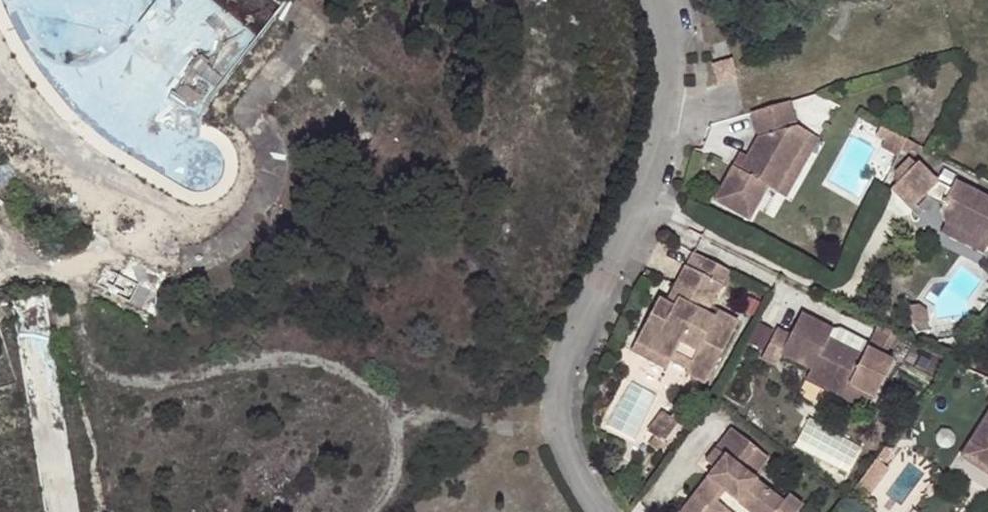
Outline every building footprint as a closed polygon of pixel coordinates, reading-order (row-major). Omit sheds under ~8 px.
[(738,58),(719,64),(719,65),(722,86),(745,79),(738,58)] [(802,113),(799,101),(787,105),(789,118),(802,113)] [(759,114),(757,115),(764,142),(756,157),(760,159),(753,170),(741,168),(725,201),(761,220),(770,207),(778,192),(789,196),(817,133),(806,128),(802,113),(789,118),(787,105),(759,114)] [(907,150),(913,139),(886,126),(882,136),(891,140),(887,147),(904,156),(907,150)] [(828,138),(817,133),(789,196),(798,198),(828,138)] [(927,146),(913,139),(907,150),(914,153),(916,149),(923,153),(927,146)] [(747,154),(741,168),(753,170),(760,159),(756,157),(747,154)] [(901,185),(923,165),(915,157),(900,171),(901,185)] [(946,223),(977,239),(971,249),(986,258),(987,255),(987,195),(958,180),(952,189),(943,184),(925,162),(923,165),(901,185),(917,206),(928,196),(944,206),(941,213),(943,219),(946,223)] [(780,212),(789,196),(778,192),(770,207),(780,212)] [(977,239),(946,223),(942,232),(971,249),(977,239)] [(726,284),(732,269),(696,250),(678,283),(688,288),(679,305),(669,299),(662,298),(643,336),(677,356),(681,350),(700,358),(696,367),(694,371),(714,382),(745,320),(725,309),(721,315),(714,311),(704,306),(708,299),(717,303),(726,284)] [(688,288),(678,283),(669,299),(679,305),(688,288)] [(767,299),(757,294),(751,306),(761,311),(767,299)] [(714,311),(717,303),(708,299),(704,306),(714,311)] [(926,305),(917,307),(919,324),(934,322),(932,310),(926,305)] [(832,343),(836,335),(840,329),(812,314),(799,335),(787,329),(784,333),(772,353),(769,358),(786,369),(792,358),(812,372),(850,392),(856,382),(882,395),(900,359),(892,355),(875,346),(871,354),(848,342),(843,349),(832,343)] [(784,333),(764,322),(753,342),(772,353),(784,333)] [(885,325),(875,346),(892,355),(902,334),(885,325)] [(956,327),(935,330),(937,341),(958,338),(956,327)] [(848,342),(836,335),(832,343),(843,349),(848,342)] [(677,356),(643,336),(638,347),(674,366),(677,356)] [(681,350),(677,356),(696,367),(700,358),(681,350)] [(850,392),(812,372),(810,378),(846,399),(873,412),(882,395),(856,382),(850,392)] [(672,438),(685,419),(670,408),(656,426),(672,438)] [(968,451),(987,465),(987,421),(968,451)] [(725,447),(734,456),(725,468),(702,497),(718,511),(730,498),(736,489),(764,511),(803,511),(810,502),(800,493),(794,499),(764,474),(753,467),(768,446),(742,426),(725,447)] [(779,455),(768,446),(753,467),(764,474),(779,455)] [(734,456),(725,447),(714,460),(725,468),(734,456)] [(901,449),(891,448),(882,460),(889,465),(901,449)] [(968,451),(965,455),(987,471),(987,465),(968,451)] [(862,487),(874,496),(894,469),(889,465),(882,460),(862,487)] [(702,497),(690,511),(735,511),(739,506),(730,498),(718,511),(702,497)]
